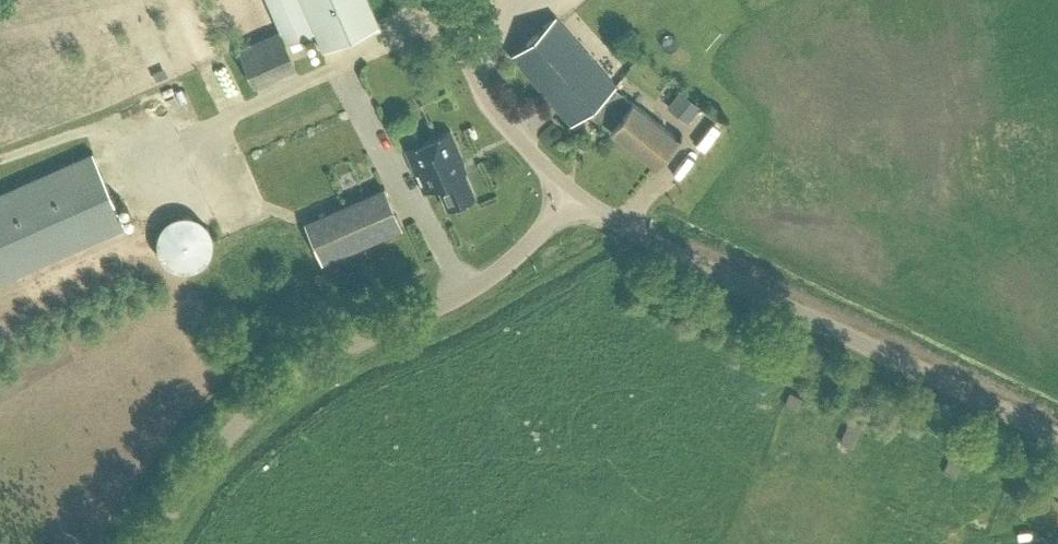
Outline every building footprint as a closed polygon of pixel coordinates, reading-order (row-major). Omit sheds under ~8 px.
[(285,42),(313,29),(322,49),(381,23),(370,0),(267,0),(280,28),(285,42)] [(632,100),(613,84),(615,82),(557,19),(514,58),(571,121),(585,109),(603,122),(605,120),(654,161),(676,133),(634,98),(632,100)] [(280,28),(242,45),(236,48),(253,86),(296,67),(285,42),(280,28)] [(680,89),(668,103),(686,118),(698,104),(680,89)] [(463,163),(450,132),(404,152),(421,190),(437,183),(447,206),(473,195),(460,164),(463,163)] [(123,221),(91,149),(0,189),(0,275),(123,221)] [(321,263),(402,228),(385,188),(304,223),(321,263)] [(184,268),(188,268),(193,267),(197,265),(201,263),(204,260),(207,257),(209,253),(211,249),(212,244),(212,240),(212,236),(211,231),(209,227),(207,223),(204,220),(201,217),(197,215),(193,213),(188,212),(184,212),(180,212),(175,213),(171,215),(168,217),(164,220),(161,223),(159,227),(157,231),(156,236),(156,240),(156,244),(157,249),(159,253),(161,256),(164,260),(168,263),(171,265),(175,267),(180,268),(184,268)] [(974,413),(975,429),(987,429),(986,412),(974,413)]
